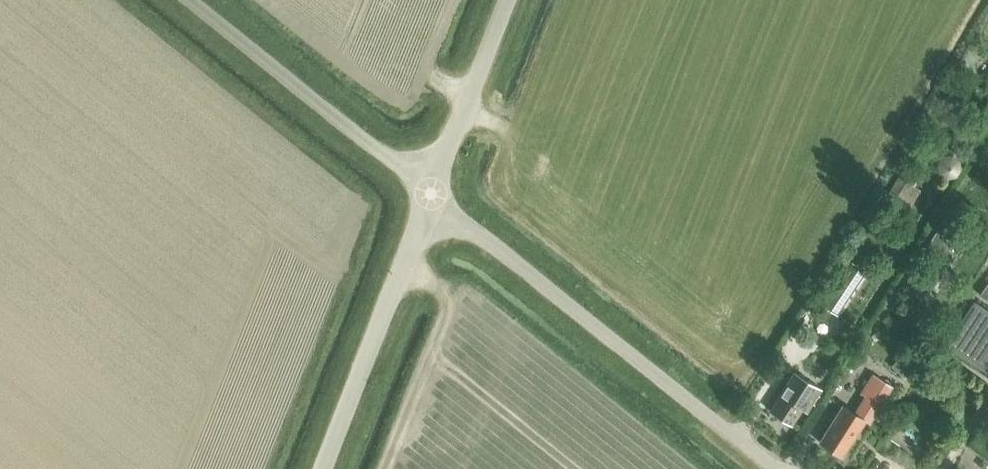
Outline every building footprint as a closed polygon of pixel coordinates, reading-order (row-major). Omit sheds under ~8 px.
[(896,175),(883,199),(906,212),(920,190),(896,175)] [(840,277),(823,305),(839,315),(866,271),(851,262),(850,263),(840,277)] [(924,304),(939,283),(923,272),(909,294),(924,304)] [(980,293),(987,299),(987,281),(980,293)] [(987,369),(987,306),(975,298),(947,344),(987,369)] [(910,342),(893,369),(903,375),(920,349),(910,342)] [(818,400),(821,396),(817,394),(821,388),(795,372),(770,410),(791,423),(801,407),(807,411),(815,398),(818,400)] [(842,405),(825,432),(819,441),(841,456),(864,420),(869,422),(891,386),(872,375),(861,393),(865,395),(855,413),(842,405)]
